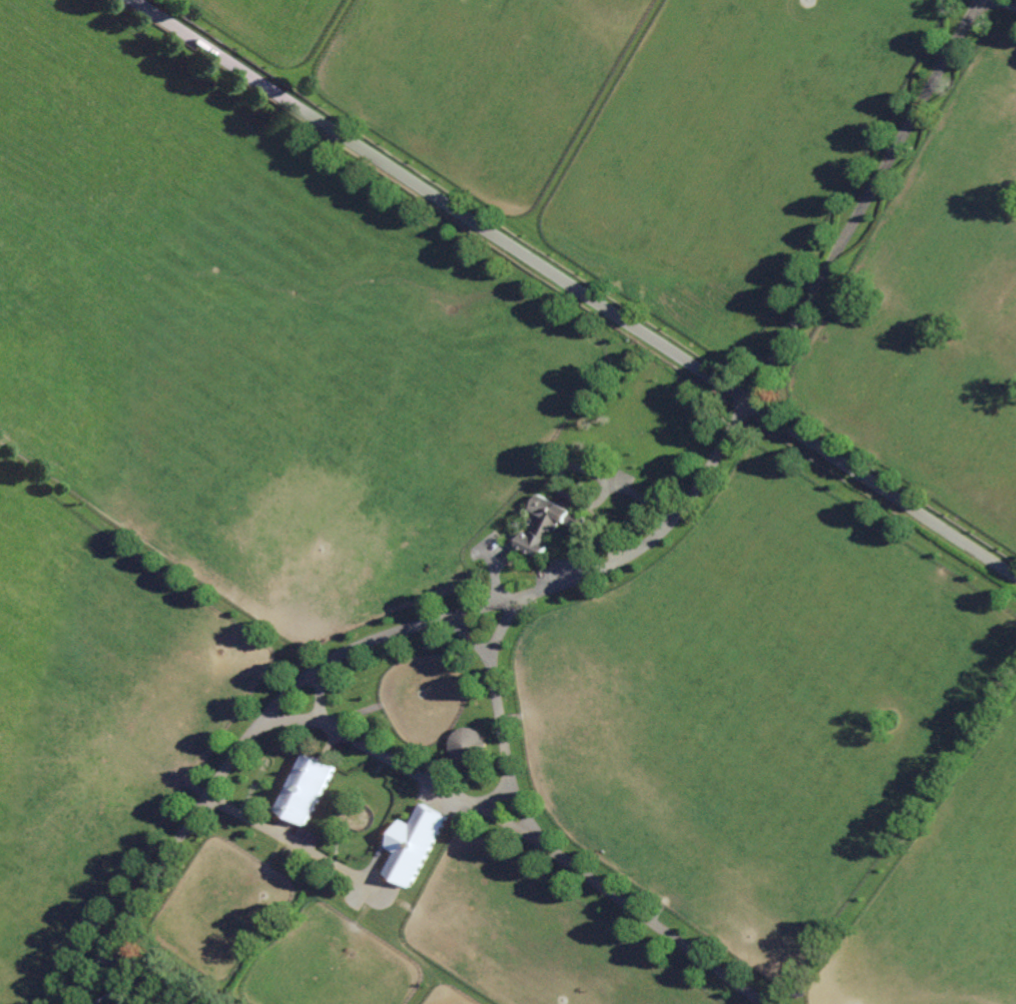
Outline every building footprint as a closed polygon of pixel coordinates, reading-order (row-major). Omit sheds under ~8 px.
[(563,502),(564,499),(574,503),(572,507),(574,508),(574,509),(589,516),(583,528),(562,517),(556,529),(554,532),(551,538),(555,541),(544,562),(517,548),(519,544),(518,544),(525,530),(525,529),(529,531),(532,533),(534,529),(535,530),(542,517),(544,514),(531,507),(540,490),(563,502)] [(312,824),(299,818),(293,815),(282,809),(312,751),(323,757),(329,760),(342,767),(312,824)] [(409,852),(402,848),(394,844),(385,839),(404,803),(428,815),(409,852)]
